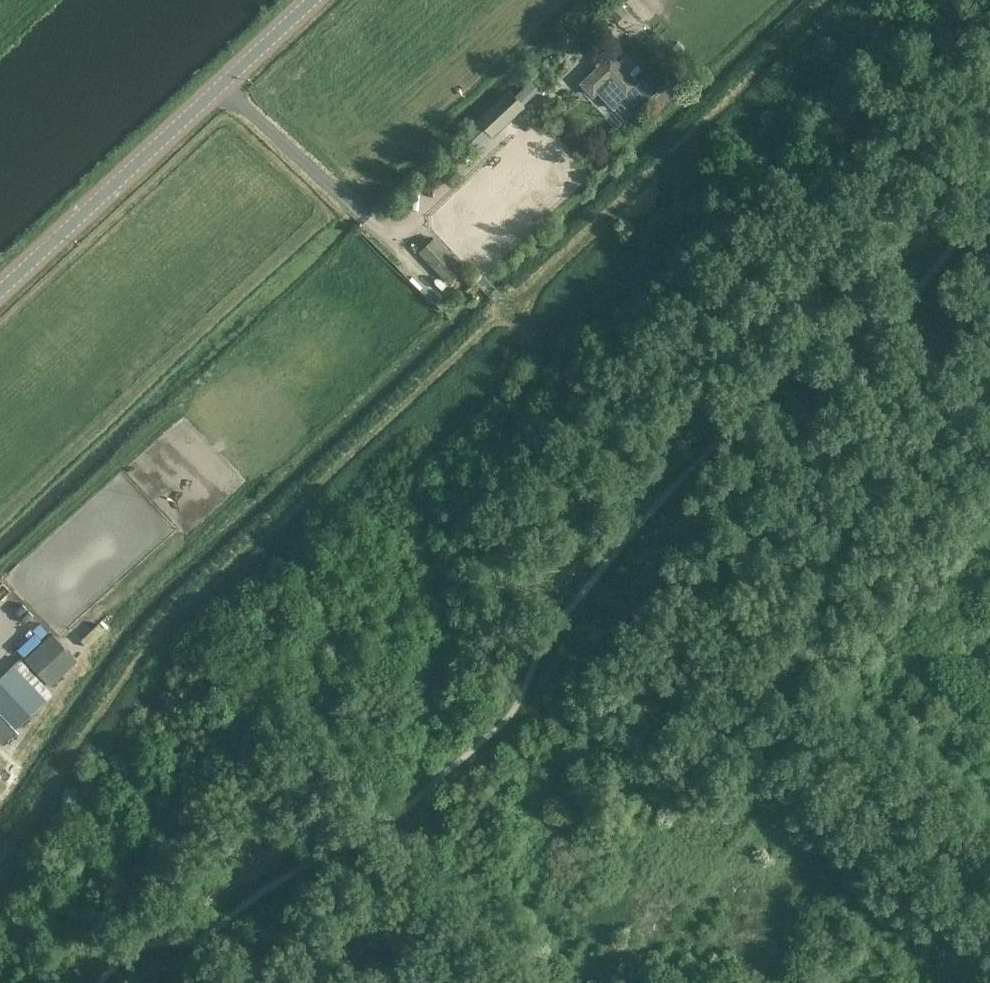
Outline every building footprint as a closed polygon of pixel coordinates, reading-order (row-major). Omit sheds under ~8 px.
[(612,86),(625,74),(608,56),(578,83),(586,93),(604,77),(612,86)] [(518,89),(524,99),(536,91),(530,81),(518,89)] [(493,136),(526,106),(509,89),(476,119),(493,136)] [(435,268),(451,254),(435,236),(419,250),(435,268)] [(45,622),(18,647),(51,683),(78,658),(45,622)] [(13,664),(0,676),(0,710),(16,727),(46,699),(13,664)]
